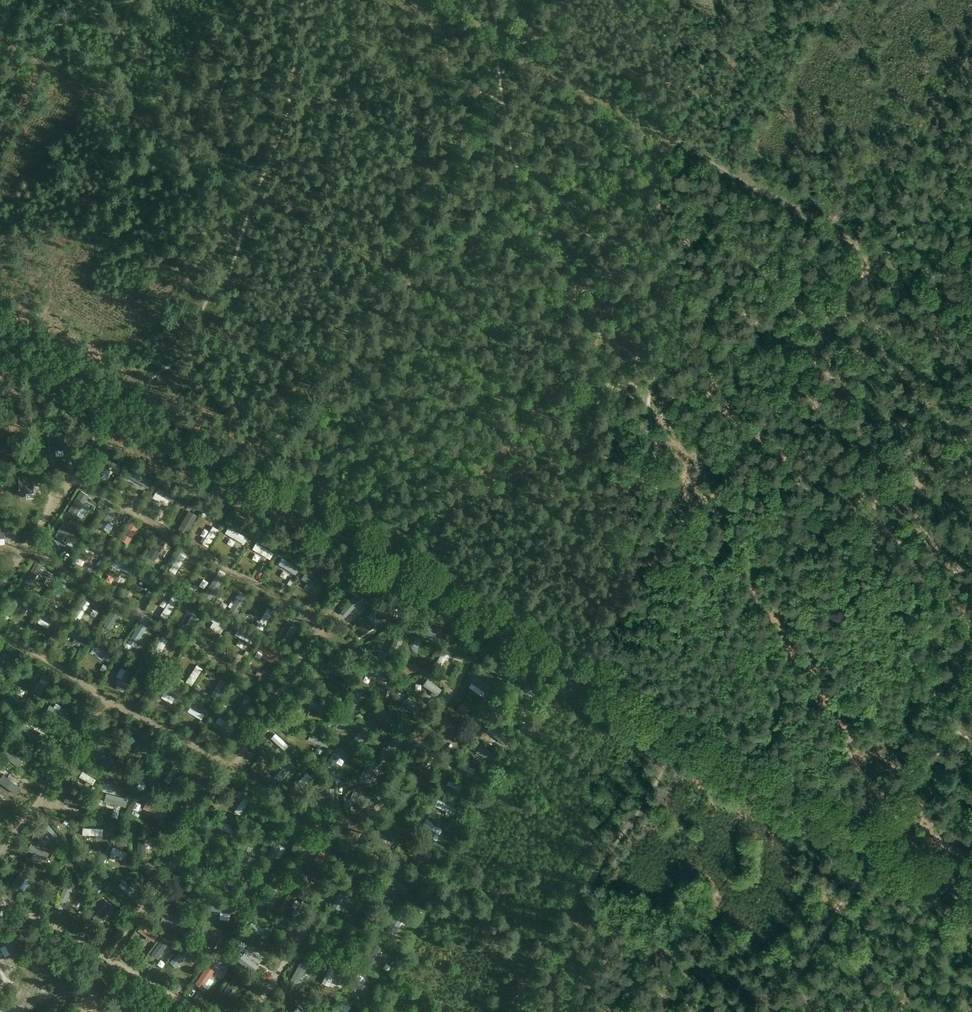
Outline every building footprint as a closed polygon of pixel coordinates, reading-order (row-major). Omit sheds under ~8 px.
[(48,434),(49,452),(63,451),(62,433),(48,434)] [(0,438),(0,455),(3,452),(6,456),(14,451),(11,447),(4,436),(0,438)] [(113,471),(119,474),(124,465),(106,454),(103,460),(115,468),(113,471)] [(153,484),(134,472),(130,478),(150,490),(153,484)] [(18,477),(19,495),(34,494),(33,476),(18,477)] [(160,488),(157,494),(174,504),(178,499),(160,488)] [(69,510),(76,515),(89,496),(82,491),(69,510)] [(159,504),(162,499),(156,496),(153,501),(159,504)] [(108,505),(96,524),(104,528),(115,509),(108,505)] [(180,530),(187,534),(197,517),(191,513),(180,530)] [(73,531),(60,523),(56,529),(69,537),(73,531)] [(129,544),(139,527),(132,523),(122,540),(129,544)] [(196,532),(201,536),(206,529),(200,526),(196,532)] [(213,526),(205,538),(203,537),(200,542),(208,547),(219,530),(213,526)] [(227,534),(245,544),(248,538),(231,528),(227,534)] [(161,539),(159,538),(147,556),(155,561),(166,542),(164,541),(163,540),(162,539),(161,539)] [(89,539),(86,545),(97,551),(100,546),(89,539)] [(59,551),(62,545),(56,542),(53,548),(59,551)] [(253,549),(270,559),(274,553),(257,543),(253,549)] [(171,566),(176,569),(186,553),(180,550),(171,566)] [(251,558),(257,562),(260,556),(254,553),(251,558)] [(115,554),(111,561),(124,570),(129,563),(115,554)] [(279,564),(296,574),(300,568),(283,558),(279,564)] [(35,560),(24,579),(32,584),(43,565),(35,560)] [(162,575),(167,567),(163,564),(158,572),(162,575)] [(141,570),(138,575),(154,584),(157,579),(141,570)] [(325,583),(306,572),(303,578),(321,589),(325,583)] [(214,576),(205,591),(211,595),(220,580),(214,576)] [(61,577),(52,592),(60,596),(68,581),(61,577)] [(301,588),(304,583),(298,579),(295,585),(301,588)] [(200,586),(205,590),(209,583),(204,580),(200,586)] [(160,612),(167,617),(178,598),(172,594),(160,612)] [(341,609),(346,614),(358,601),(353,596),(341,609)] [(19,608),(19,606),(29,609),(31,602),(16,597),(13,606),(19,608)] [(83,597),(72,614),(80,619),(90,602),(83,597)] [(257,621),(265,625),(274,609),(266,605),(257,621)] [(113,608),(103,625),(110,629),(119,612),(113,608)] [(44,625),(45,623),(53,627),(57,620),(42,611),(36,621),(44,625)] [(181,628),(189,633),(198,617),(190,612),(181,628)] [(211,612),(208,618),(225,627),(229,622),(211,612)] [(280,637),(288,641),(299,624),(291,619),(280,637)] [(139,621),(127,640),(135,645),(147,626),(139,621)] [(238,626),(234,633),(251,644),(255,637),(238,626)] [(276,633),(271,630),(268,635),(273,638),(276,633)] [(169,638),(161,634),(152,652),(160,656),(169,638)] [(262,641),(257,648),(276,659),(280,652),(262,641)] [(112,659),(114,651),(93,643),(90,650),(112,659)] [(442,663),(450,651),(443,647),(436,659),(442,663)] [(329,655),(326,662),(345,669),(348,662),(329,655)] [(184,680),(192,684),(203,667),(196,662),(184,680)] [(376,662),(371,671),(388,680),(393,671),(376,662)] [(492,662),(489,668),(503,676),(507,670),(492,662)] [(105,673),(108,668),(104,665),(100,670),(105,673)] [(122,691),(134,674),(127,669),(115,686),(122,691)] [(489,685),(476,674),(472,680),(484,690),(489,685)] [(227,680),(221,676),(211,692),(218,696),(227,680)] [(186,694),(166,683),(161,690),(182,702),(186,694)] [(529,684),(526,690),(542,699),(545,692),(529,684)] [(147,685),(139,698),(145,702),(154,689),(147,685)] [(387,686),(383,694),(388,698),(393,690),(387,686)] [(346,708),(353,711),(361,692),(354,689),(346,708)] [(407,709),(413,706),(406,693),(400,696),(407,709)] [(159,704),(161,698),(155,696),(153,702),(159,704)] [(211,707),(192,696),(187,704),(206,715),(211,707)] [(310,710),(317,707),(314,698),(307,701),(310,710)] [(49,702),(47,706),(59,715),(62,710),(49,702)] [(150,702),(147,709),(154,713),(158,706),(150,702)] [(524,715),(510,707),(507,712),(521,720),(524,715)] [(537,717),(540,711),(532,707),(529,713),(537,717)] [(235,723),(218,713),(214,721),(231,730),(235,723)] [(22,721),(18,727),(31,735),(35,728),(22,721)] [(509,737),(491,723),(486,729),(504,744),(509,737)] [(200,730),(195,727),(192,733),(197,736),(200,730)] [(364,729),(347,745),(353,752),(370,735),(364,729)] [(137,749),(146,751),(151,733),(142,730),(137,749)] [(306,739),(327,746),(330,737),(309,730),(306,739)] [(284,750),(288,745),(274,732),(269,737),(284,750)] [(493,752),(478,743),(474,750),(489,759),(493,752)] [(92,745),(88,752),(109,764),(113,757),(92,745)] [(336,745),(326,762),(333,766),(343,749),(336,745)] [(8,747),(3,753),(18,764),(23,758),(8,747)] [(509,755),(515,759),(519,753),(512,749),(509,755)] [(142,754),(133,767),(143,769),(146,755),(142,754)] [(369,759),(359,774),(366,778),(375,763),(369,759)] [(475,766),(457,759),(455,767),(472,774),(475,766)] [(273,775),(279,780),(293,766),(287,760),(273,775)] [(99,781),(80,771),(77,777),(96,786),(99,781)] [(135,793),(145,788),(137,772),(132,774),(134,778),(129,780),(135,793)] [(8,781),(3,776),(0,779),(0,781),(4,785),(8,781)] [(207,786),(191,777),(188,782),(204,792),(207,786)] [(469,786),(447,777),(445,783),(466,792),(469,786)] [(326,806),(335,806),(334,786),(326,786),(326,806)] [(414,801),(417,795),(403,787),(400,793),(414,801)] [(102,793),(103,803),(115,803),(114,792),(102,793)] [(243,796),(234,809),(240,813),(249,800),(243,796)] [(60,798),(56,804),(71,815),(76,808),(60,798)] [(167,807),(145,798),(142,806),(164,815),(167,807)] [(458,808),(437,798),(433,805),(454,816),(458,808)] [(262,808),(260,814),(276,821),(279,815),(262,808)] [(444,829),(424,816),(420,822),(439,836),(444,829)] [(235,826),(219,820),(216,826),(233,833),(235,826)] [(397,843),(401,836),(382,825),(378,832),(397,843)] [(102,826),(82,826),(81,834),(102,834),(102,826)] [(137,834),(137,856),(146,855),(145,834),(137,834)] [(274,840),(266,855),(275,860),(282,844),(274,840)] [(417,840),(413,846),(430,858),(434,852),(417,840)] [(48,852),(30,842),(26,849),(44,859),(48,852)] [(244,845),(240,865),(250,867),(255,847),(244,845)] [(127,852),(113,846),(111,853),(124,858),(127,852)] [(204,848),(208,861),(214,860),(210,847),(204,848)] [(306,863),(302,870),(319,879),(322,872),(306,863)] [(21,866),(10,882),(18,887),(29,872),(21,866)] [(233,874),(217,873),(216,881),(232,883),(233,874)] [(389,874),(385,881),(403,893),(407,886),(389,874)] [(123,878),(118,884),(130,895),(135,889),(123,878)] [(274,879),(261,899),(268,903),(280,883),(274,879)] [(64,884),(54,904),(63,909),(73,889),(64,884)] [(182,885),(177,891),(183,895),(187,890),(182,885)] [(344,891),(336,911),(342,914),(350,894),(344,891)] [(205,896),(202,902),(207,904),(210,899),(205,896)] [(107,899),(95,912),(102,919),(114,907),(107,899)] [(296,900),(289,911),(295,915),(302,904),(296,900)] [(229,906),(212,904),(211,911),(229,913),(229,906)] [(384,929),(393,933),(404,914),(395,909),(384,929)] [(182,916),(162,911),(159,920),(180,926),(182,916)] [(251,923),(248,932),(269,940),(272,931),(251,923)] [(222,934),(203,928),(200,935),(219,941),(222,934)] [(163,934),(150,952),(157,957),(170,939),(163,934)] [(363,958),(369,962),(379,946),(373,942),(363,958)] [(185,944),(170,961),(175,966),(191,950),(185,944)] [(238,956),(254,967),(258,961),(242,950),(238,956)] [(295,982),(307,963),(299,958),(287,978),(295,982)] [(41,971),(49,972),(51,961),(43,959),(41,971)] [(207,964),(194,982),(201,987),(214,968),(207,964)] [(31,985),(34,976),(24,973),(21,982),(31,985)] [(358,996),(367,982),(358,976),(349,991),(358,996)] [(90,991),(96,989),(93,981),(87,983),(90,991)] [(23,1007),(28,999),(18,993),(13,1001),(23,1007)] [(334,1011),(341,1011),(349,998),(343,995),(333,1011),(334,1011)]
